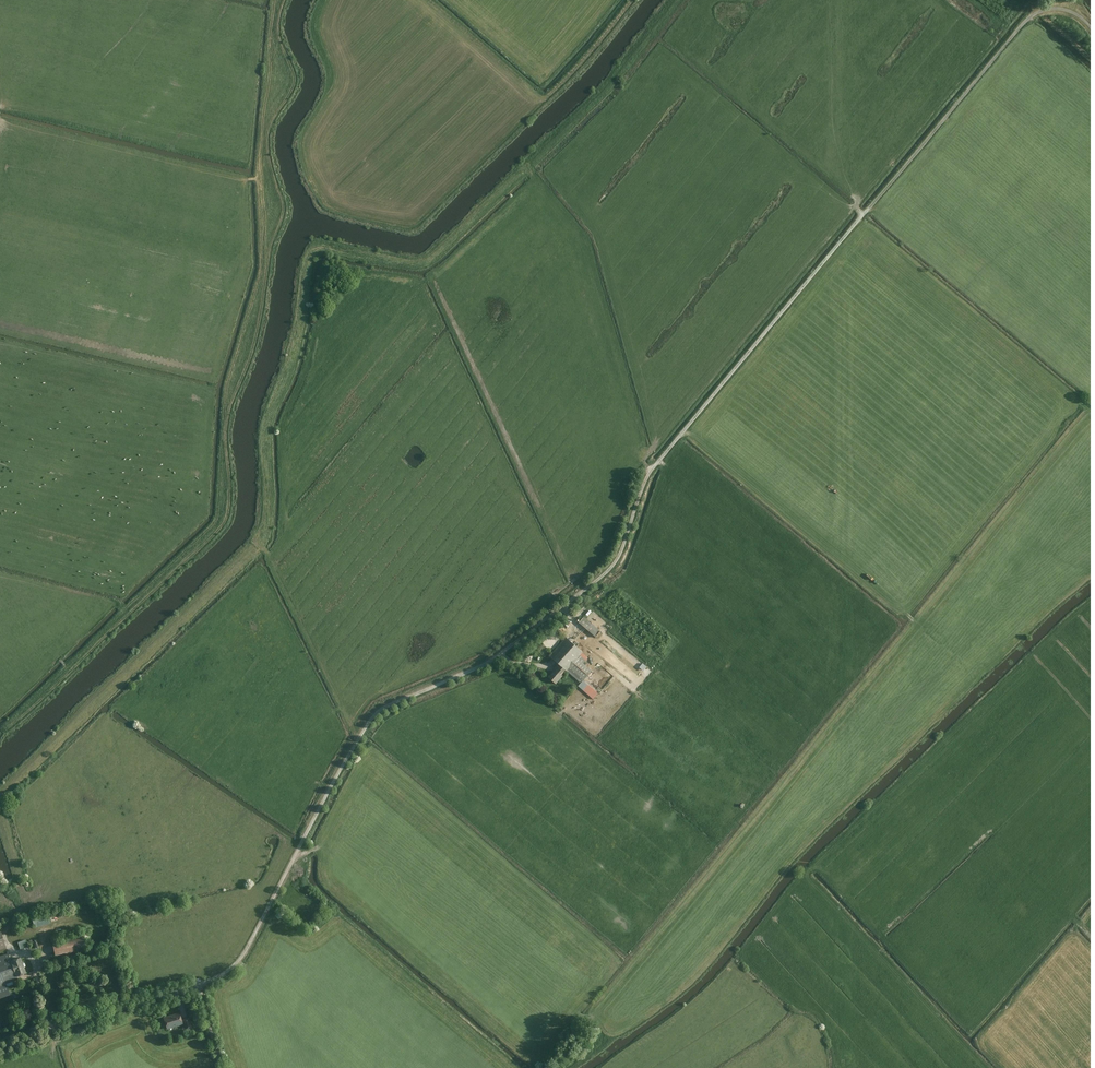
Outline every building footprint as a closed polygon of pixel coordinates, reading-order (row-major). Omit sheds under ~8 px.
[(587,617),(581,623),(595,637),(601,630),(587,617)] [(563,678),(561,676),(565,671),(566,672),(567,671),(581,684),(578,687),(593,700),(598,695),(583,682),(592,672),(583,664),(588,659),(582,654),(583,653),(566,638),(550,657),(561,667),(556,672),(555,671),(548,679),(556,685),(563,678)] [(34,917),(34,925),(50,924),(49,916),(34,917)] [(85,937),(53,943),(56,955),(87,949),(85,937)] [(0,954),(0,997),(10,994),(7,984),(20,979),(18,976),(28,972),(22,955),(10,960),(7,951),(0,954)] [(180,1012),(162,1018),(165,1030),(182,1024),(184,1030),(192,1028),(188,1018),(183,1020),(180,1012)]
